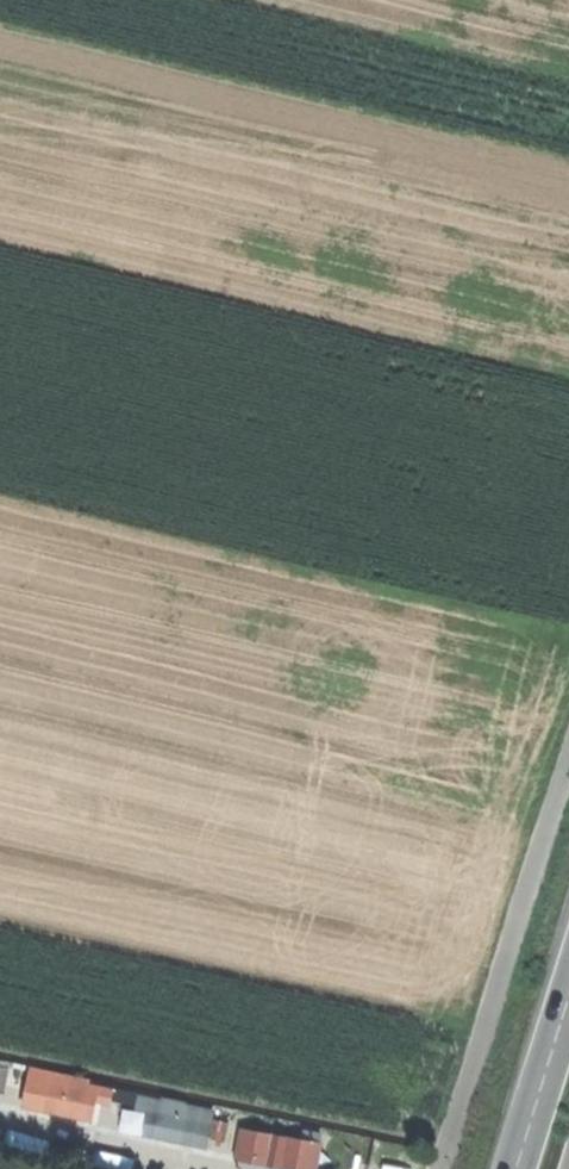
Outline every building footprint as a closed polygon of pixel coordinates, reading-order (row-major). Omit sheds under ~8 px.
[(32,1076),(25,1108),(87,1123),(95,1091),(32,1076)] [(155,1099),(148,1136),(204,1147),(212,1111),(155,1099)] [(242,1130),(237,1159),(288,1168),(315,1168),(319,1144),(242,1130)]
